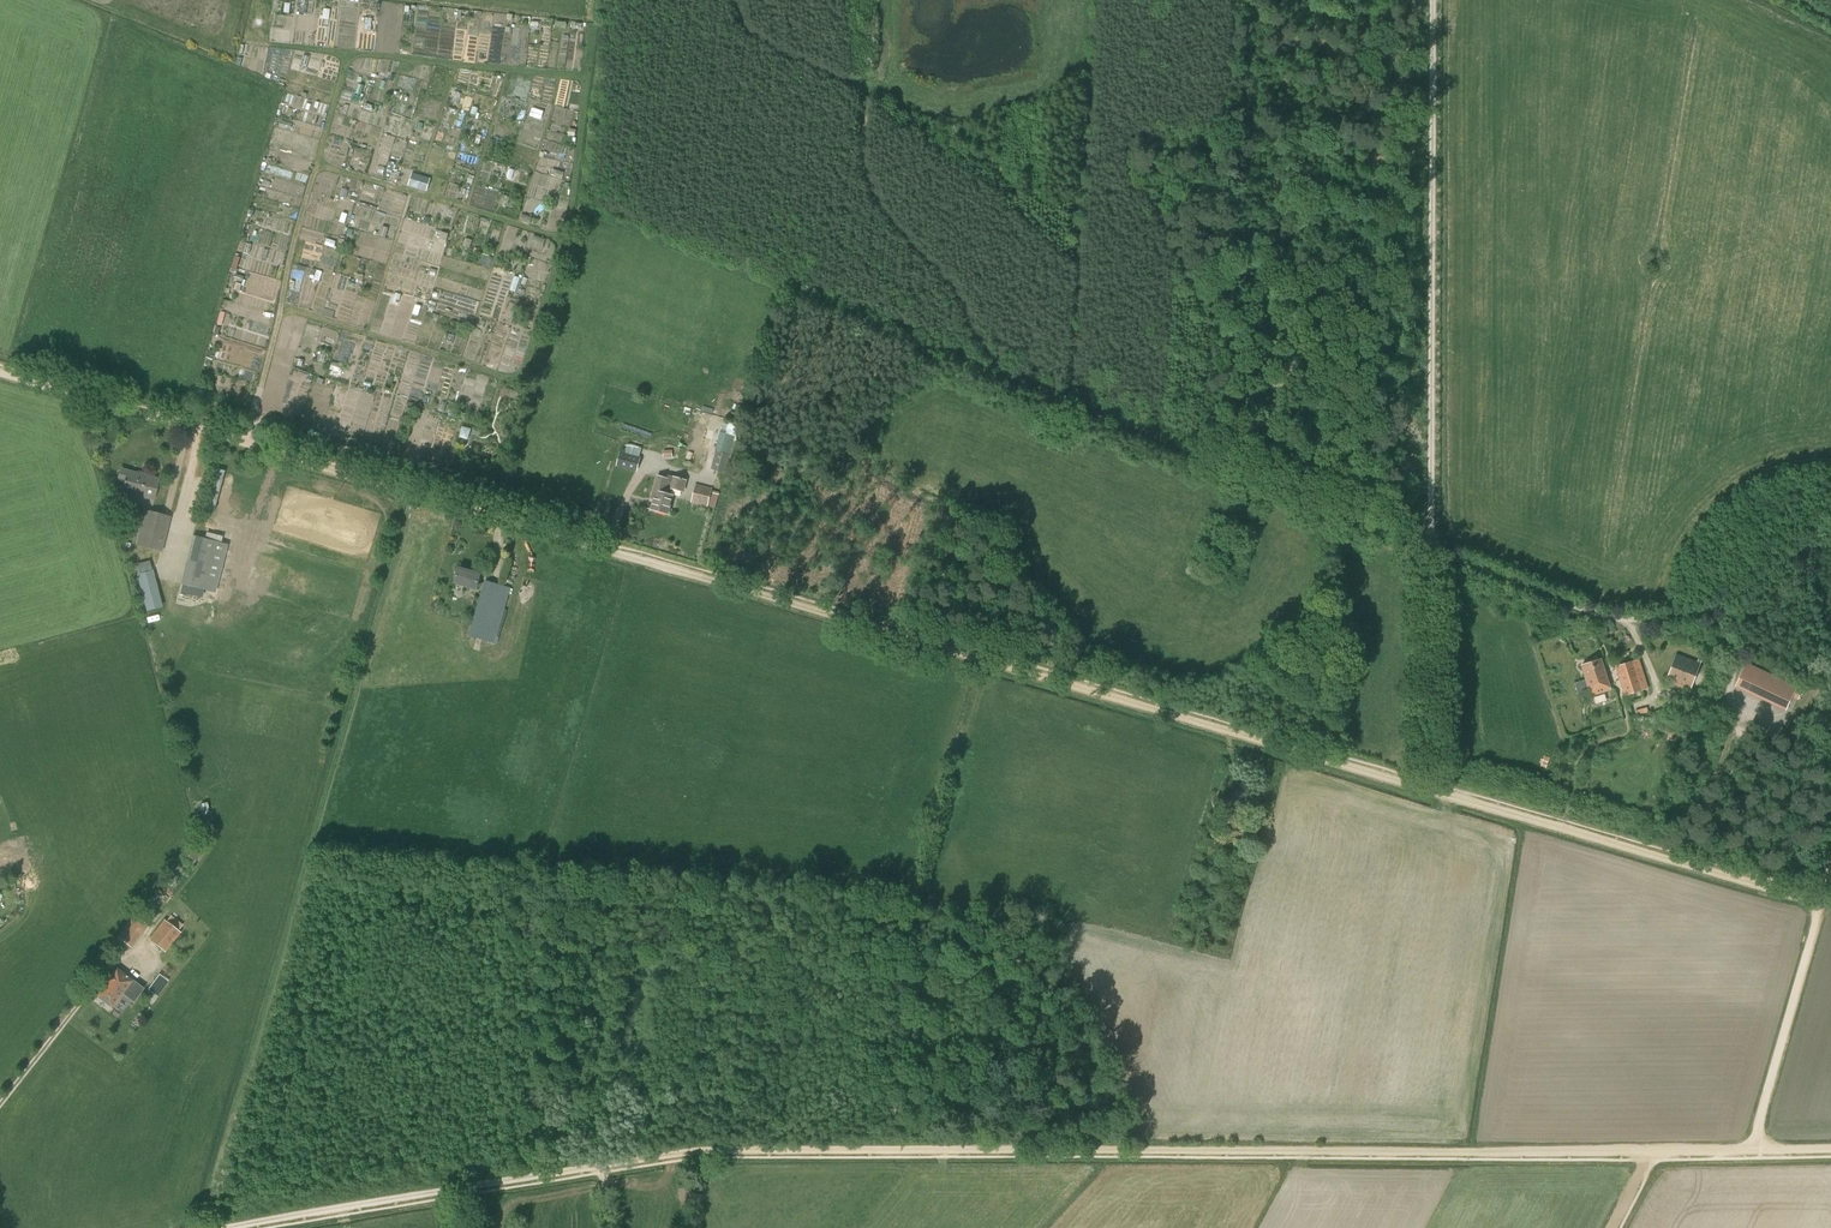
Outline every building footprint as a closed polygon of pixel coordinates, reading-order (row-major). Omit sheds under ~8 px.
[(417,189),(421,176),(411,173),(408,186),(409,186),(417,189)] [(460,260),(458,269),(464,270),(467,262),(460,260)] [(314,276),(323,279),(326,272),(317,269),(314,276)] [(463,275),(459,289),(472,292),(476,278),(463,275)] [(720,432),(715,450),(730,454),(735,436),(720,432)] [(618,467),(637,472),(641,458),(639,458),(642,448),(627,444),(625,453),(622,452),(618,467)] [(727,472),(732,456),(716,451),(711,469),(724,473),(725,471),(727,472)] [(118,477),(120,481),(125,482),(123,492),(153,500),(158,479),(123,470),(120,472),(118,477)] [(651,500),(654,502),(651,510),(668,514),(673,496),(671,495),(673,489),(684,492),(687,480),(668,475),(667,479),(658,476),(651,500)] [(711,491),(712,488),(696,483),(691,502),(707,507),(708,503),(717,505),(720,493),(711,491)] [(135,546),(161,553),(170,517),(144,510),(135,546)] [(192,535),(180,584),(215,593),(227,544),(192,535)] [(459,569),(455,583),(476,589),(480,575),(459,569)] [(468,637),(494,644),(510,588),(485,581),(468,637)] [(1676,654),(1665,681),(1690,692),(1700,663),(1676,654)] [(1639,659),(1628,663),(1615,667),(1624,696),(1648,689),(1639,659)] [(1585,687),(1589,697),(1611,690),(1601,660),(1581,666),(1587,687),(1585,687)] [(1735,688),(1784,710),(1790,697),(1797,700),(1801,691),(1746,665),(1735,688)] [(1596,703),(1605,701),(1603,695),(1594,697),(1596,703)] [(201,815),(203,826),(211,825),(209,813),(201,815)] [(183,858),(192,865),(204,849),(195,843),(183,858)] [(185,927),(188,923),(172,914),(170,918),(185,927)] [(162,925),(151,940),(166,952),(181,933),(166,921),(162,925)] [(120,937),(136,945),(143,931),(127,923),(120,937)] [(94,996),(112,1009),(126,990),(130,992),(137,983),(116,967),(94,996)] [(157,982),(154,980),(147,989),(156,996),(163,987),(164,987),(167,983),(160,978),(157,982)]
